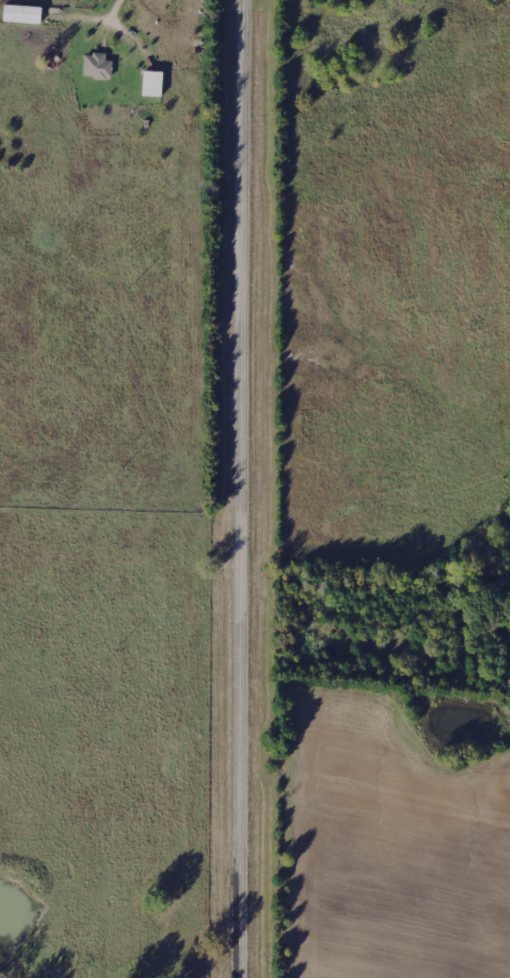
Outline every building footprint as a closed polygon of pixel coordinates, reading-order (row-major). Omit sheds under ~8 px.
[(43,7),(5,6),(4,22),(42,24),(43,7)] [(85,53),(85,78),(111,79),(112,62),(107,62),(107,54),(85,53)] [(163,73),(144,72),(143,97),(162,98),(163,73)]
